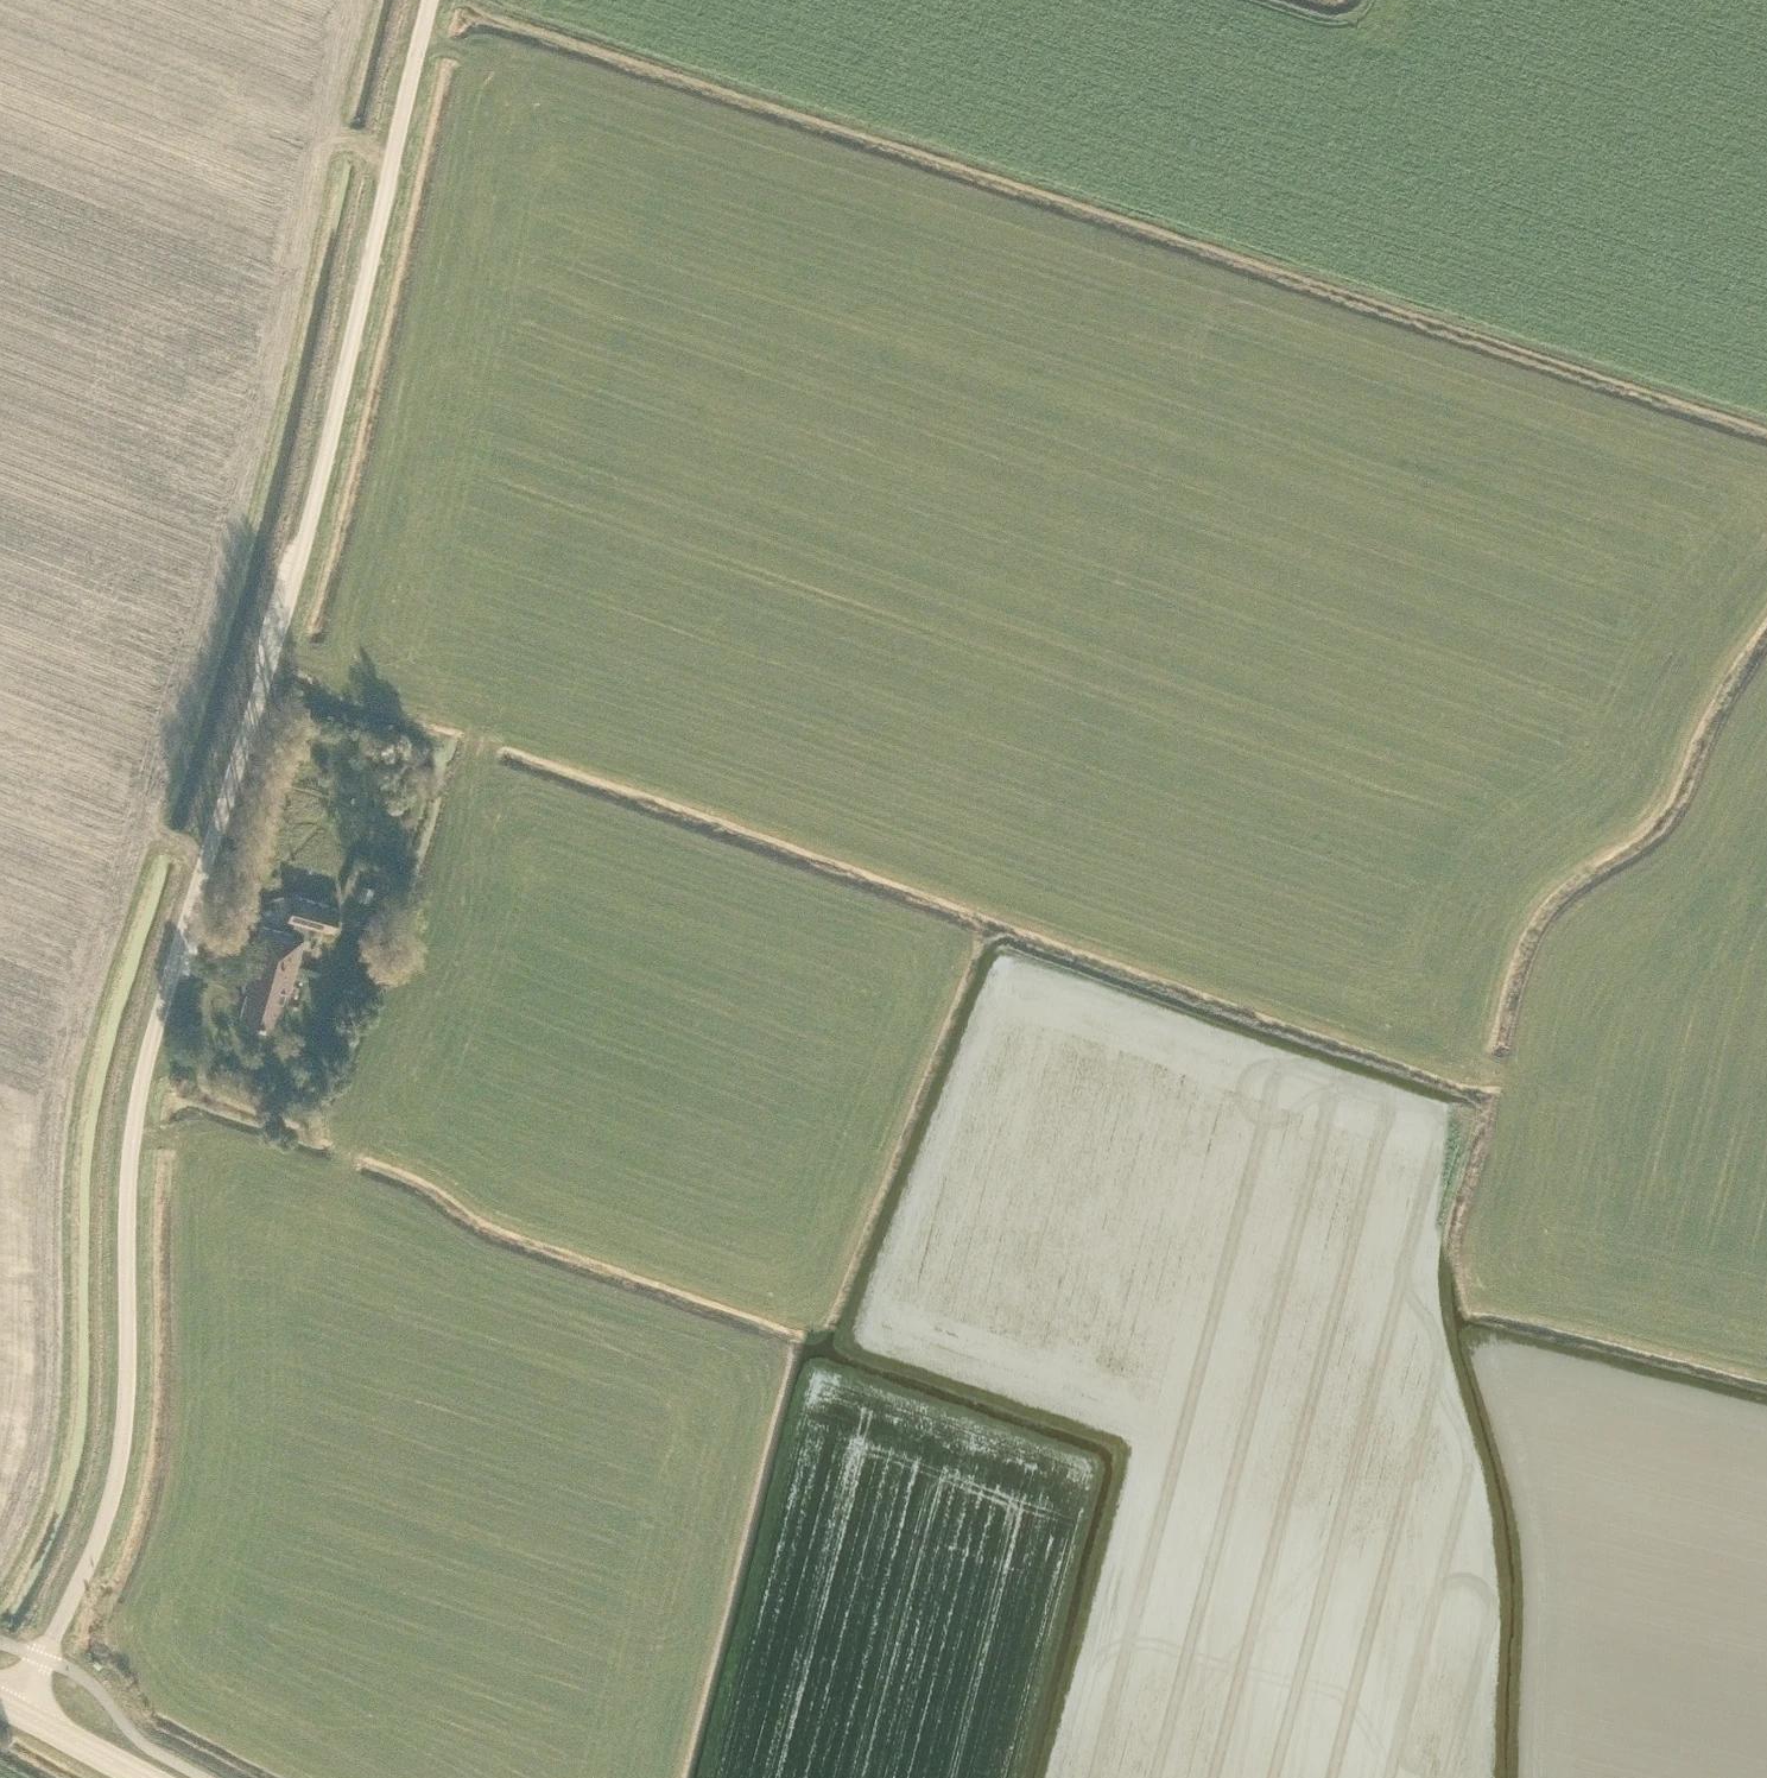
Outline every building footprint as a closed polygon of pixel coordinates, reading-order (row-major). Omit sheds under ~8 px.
[(341,905),(295,893),(288,917),(296,919),(291,932),(263,924),(246,982),(249,983),(242,1011),(276,1020),(281,1002),(285,1003),(304,936),(311,938),(314,924),(335,930),(335,927),(336,927),(341,905)]
